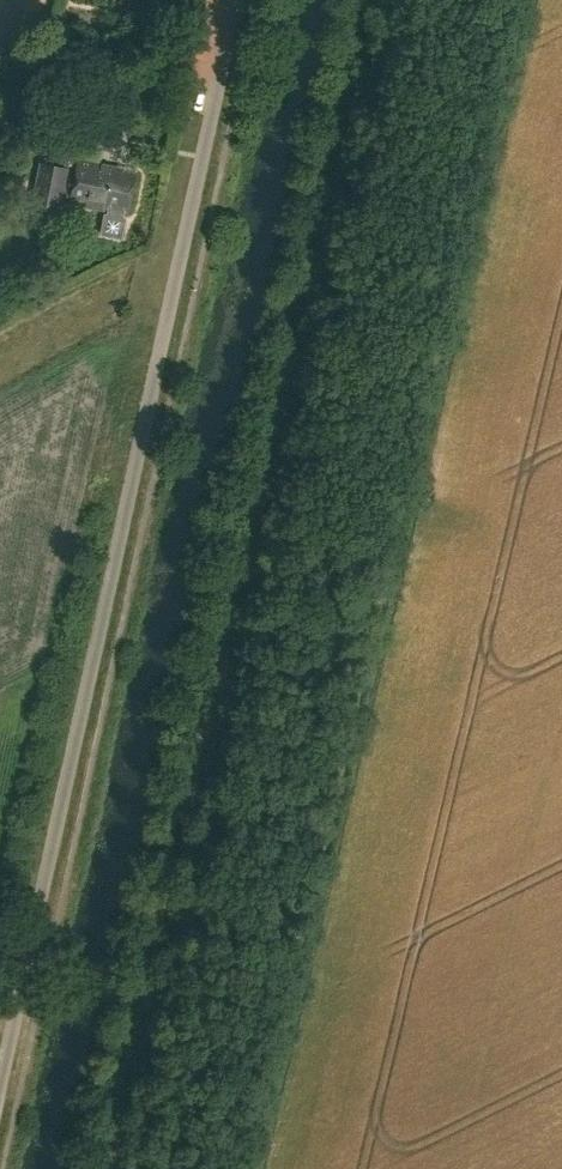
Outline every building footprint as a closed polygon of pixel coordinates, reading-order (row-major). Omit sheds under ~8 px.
[(116,131),(85,125),(81,147),(112,153),(116,131)] [(127,216),(136,173),(78,161),(78,163),(66,160),(64,170),(41,165),(33,208),(59,213),(62,199),(71,200),(70,205),(109,212),(108,217),(105,216),(101,236),(121,240),(125,220),(122,220),(123,215),(127,216)]
